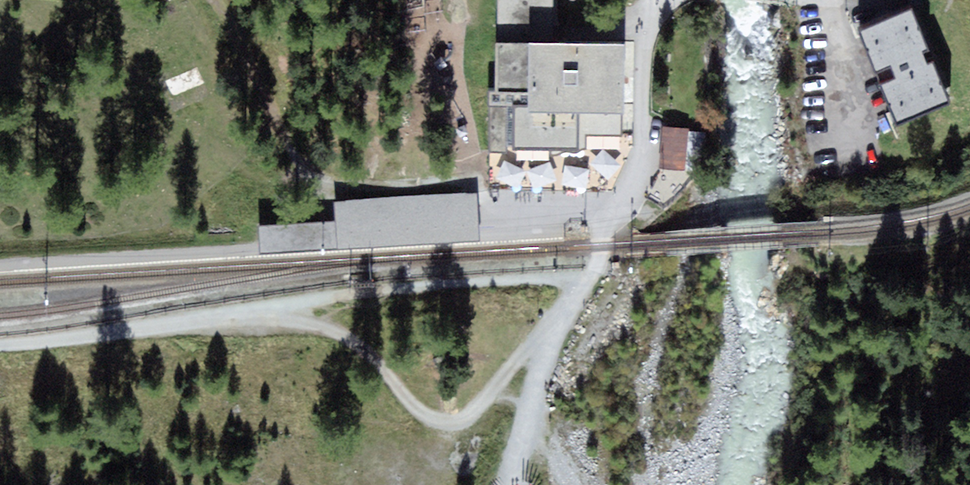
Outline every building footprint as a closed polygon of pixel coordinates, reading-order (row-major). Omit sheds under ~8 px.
[(497,93),(491,92),(490,153),(506,153),(506,145),(514,145),(514,151),(588,151),(588,137),(622,137),(622,133),(623,44),(555,44),(556,0),(498,0),(497,93)] [(950,105),(911,12),(880,25),(860,33),(899,126),(950,105)] [(669,128),(665,127),(660,169),(688,172),(693,131),(669,128)] [(477,195),(336,203),(337,223),(338,237),(479,228),(477,195)] [(337,223),(261,229),(263,253),(480,240),(479,228),(338,237),(337,223)]
